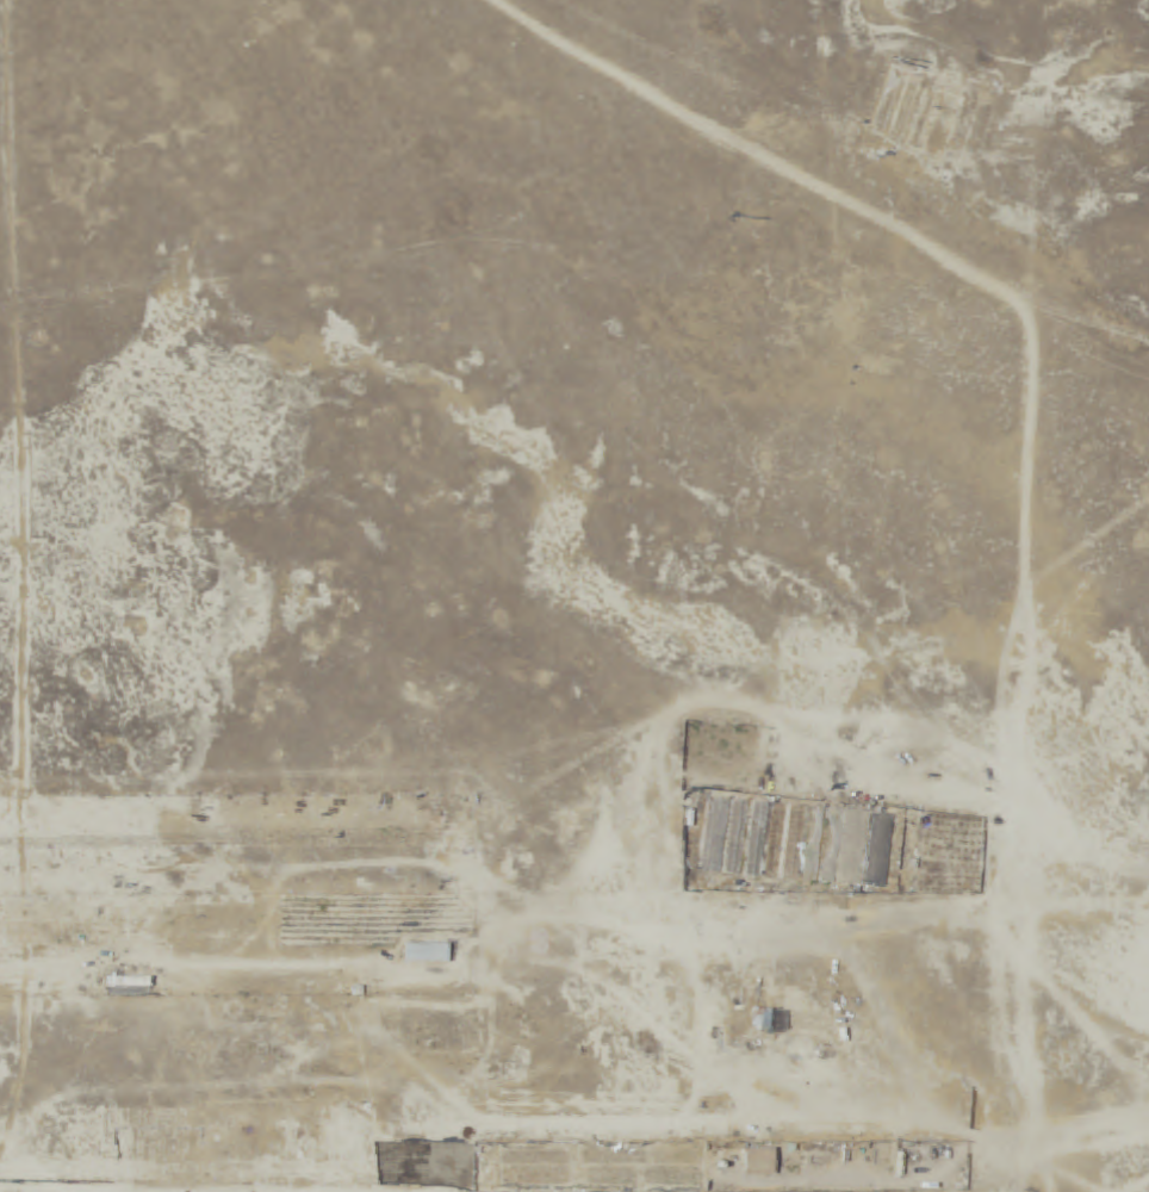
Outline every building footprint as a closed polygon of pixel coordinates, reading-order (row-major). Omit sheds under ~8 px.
[(773,1175),(773,1149),(743,1149),(743,1175),(773,1175)]
